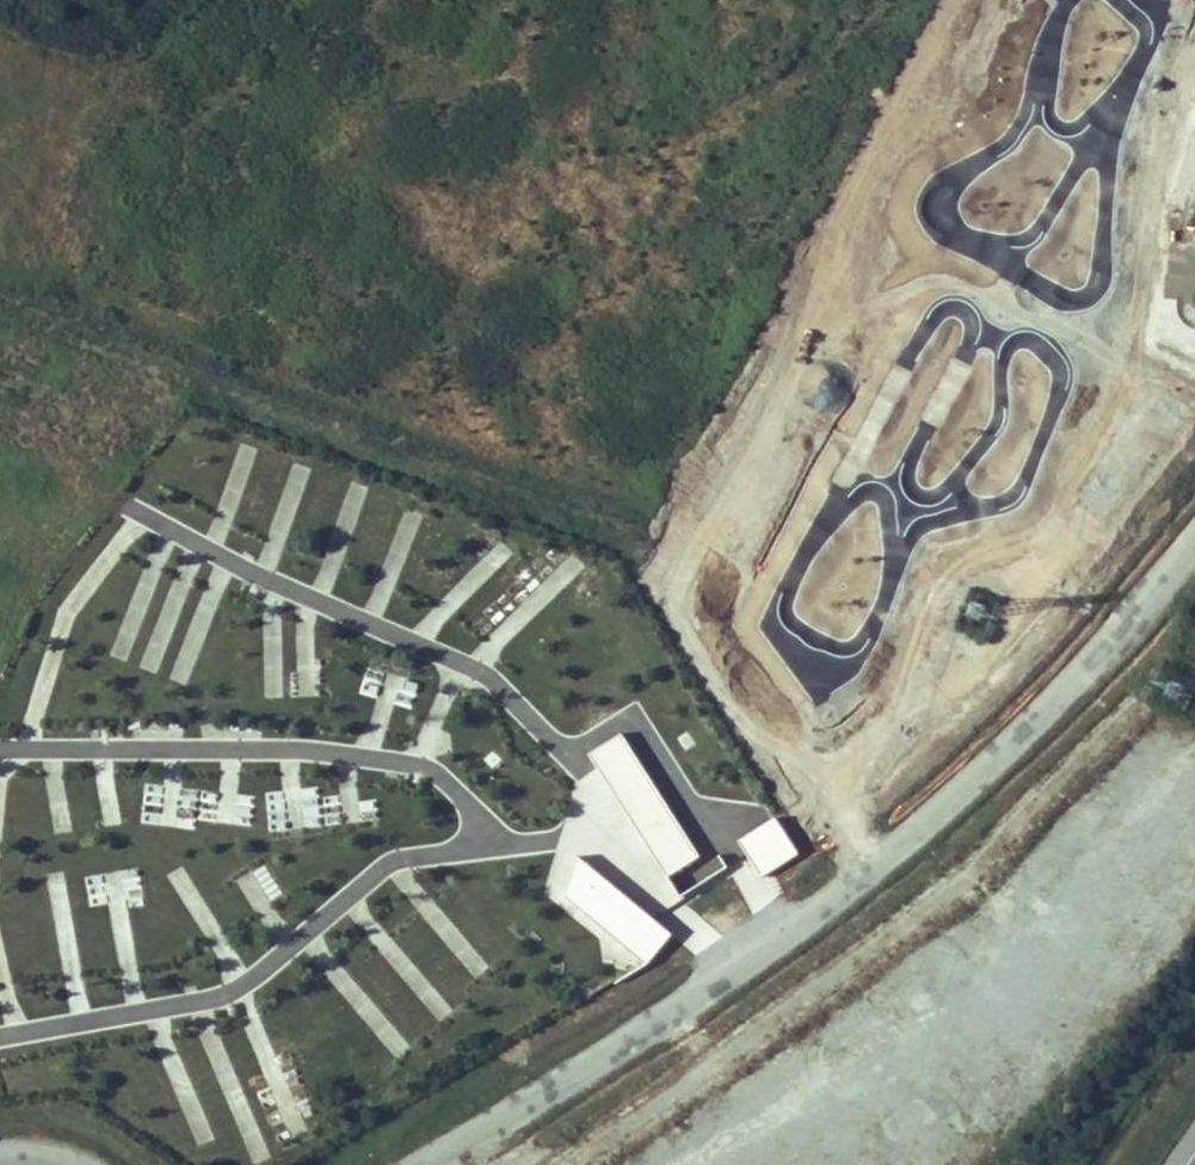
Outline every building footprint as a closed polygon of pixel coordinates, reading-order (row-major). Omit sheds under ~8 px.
[(621,732),(589,752),(668,874),(700,854),(621,732)] [(776,817),(739,841),(762,877),(799,853),(776,817)] [(564,896),(647,963),(672,932),(578,856),(564,896)]
